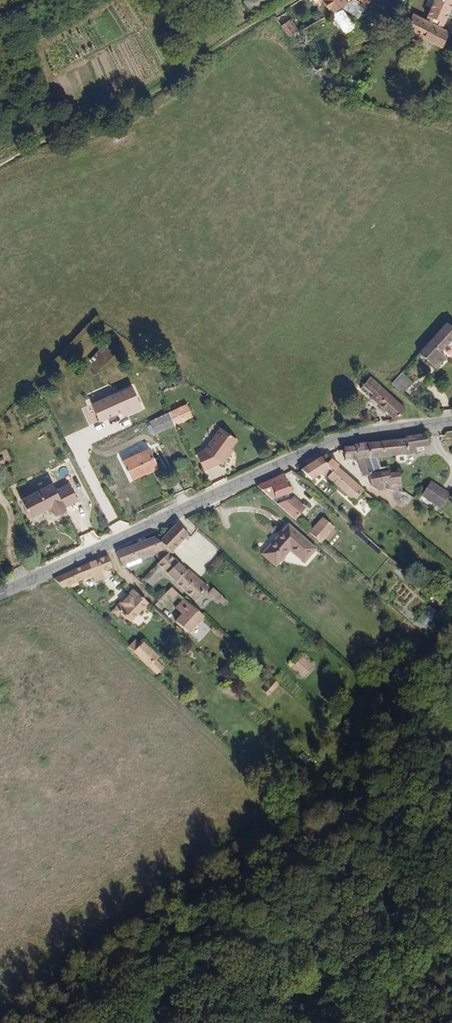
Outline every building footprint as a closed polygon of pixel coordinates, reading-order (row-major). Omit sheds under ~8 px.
[(262,0),(239,0),(238,1),(244,11),(262,0)] [(448,28),(451,19),(451,0),(442,0),(434,22),(439,24),(436,31),(443,34),(446,27),(448,28)] [(400,31),(409,36),(418,22),(412,17),(409,15),(400,31)] [(443,34),(436,31),(431,29),(418,22),(409,36),(447,55),(451,45),(451,38),(443,34)] [(296,25),(294,26),(301,39),(304,37),(296,25)] [(294,26),(286,31),(294,43),(301,39),(294,26)] [(451,363),(447,359),(451,354),(451,331),(425,360),(441,374),(451,363)] [(92,372),(102,380),(128,352),(118,343),(92,372)] [(408,399),(419,388),(408,377),(397,389),(408,399)] [(403,427),(413,417),(378,383),(368,391),(378,401),(377,402),(403,427)] [(92,402),(100,421),(121,411),(123,416),(142,408),(131,384),(92,402)] [(177,416),(182,429),(199,421),(193,408),(177,416)] [(162,438),(182,429),(177,416),(156,426),(162,438)] [(235,456),(238,452),(244,444),(227,432),(212,454),(204,458),(211,474),(228,466),(230,467),(237,457),(235,456)] [(432,455),(435,455),(433,443),(413,445),(413,446),(373,451),(375,466),(381,483),(389,483),(390,498),(393,497),(403,501),(402,483),(393,484),(393,477),(384,477),(384,468),(403,466),(404,471),(407,473),(413,473),(416,470),(415,464),(433,462),(432,455)] [(374,467),(375,466),(373,451),(364,451),(363,453),(351,455),(351,459),(344,460),(345,468),(352,470),(356,470),(357,475),(375,473),(374,467)] [(128,467),(137,484),(164,472),(156,454),(128,467)] [(372,523),(384,511),(343,474),(344,473),(336,465),(332,468),(327,463),(307,476),(318,487),(334,477),(338,481),(332,486),(372,523)] [(282,508),(301,499),(295,487),(293,488),(289,481),(265,492),(282,508)] [(378,499),(390,498),(389,483),(381,483),(376,484),(378,499)] [(60,491),(30,506),(39,524),(60,514),(64,522),(74,517),(73,514),(86,507),(77,491),(64,498),(60,491)] [(442,522),(451,508),(434,497),(425,510),(442,522)] [(307,505),(311,507),(306,518),(314,522),(322,504),(310,498),(307,505)] [(329,550),(342,535),(330,525),(317,539),(329,550)] [(187,531),(169,547),(176,554),(181,558),(198,544),(187,531)] [(313,569),(323,557),(297,534),(273,562),(285,572),(298,557),(313,569)] [(126,558),(132,573),(172,556),(176,554),(169,547),(164,543),(126,558)] [(166,573),(205,609),(217,595),(197,576),(195,578),(177,561),(175,563),(166,573)] [(64,585),(74,595),(122,575),(116,562),(64,585)] [(125,614),(140,628),(158,609),(137,590),(116,611),(122,617),(125,614)] [(227,606),(231,603),(221,594),(217,598),(227,606)] [(183,606),(188,601),(181,595),(176,600),(183,606)] [(187,629),(199,640),(213,624),(194,607),(186,616),(193,622),(187,629)] [(143,658),(150,651),(144,646),(137,652),(143,658)] [(164,667),(168,663),(153,648),(150,651),(143,658),(164,679),(170,672),(164,667)] [(315,678),(321,672),(309,662),(304,668),(315,678)] [(311,683),(315,678),(304,668),(299,673),(311,683)] [(164,679),(165,681),(172,674),(170,672),(164,679)] [(274,679),(262,688),(267,695),(279,687),(274,679)] [(281,700),(282,701),(289,694),(282,688),(276,694),(277,695),(273,699),(278,704),(281,700)]
